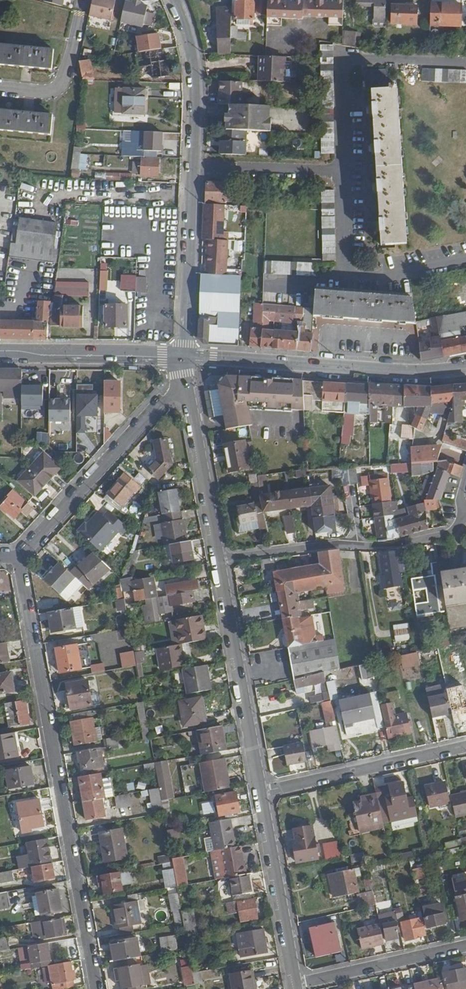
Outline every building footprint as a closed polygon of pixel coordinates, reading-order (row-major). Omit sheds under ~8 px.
[(115,2),(105,0),(92,0),(88,19),(110,24),(115,2)] [(385,4),(381,4),(381,0),(355,0),(355,6),(373,7),(372,22),(384,22),(385,4)] [(342,29),(342,6),(329,6),(329,3),(322,2),(322,6),(315,6),(315,2),(302,2),(301,4),(286,4),(286,7),(280,7),(280,2),(266,1),(266,3),(265,18),(265,28),(279,28),(279,21),(302,21),(302,19),(329,20),(329,29),(342,29)] [(252,26),(253,3),(234,2),(233,22),(247,23),(247,26),(252,26)] [(265,18),(266,3),(257,3),(256,18),(265,18)] [(149,28),(152,16),(144,14),(146,8),(125,4),(120,25),(141,29),(142,27),(149,28)] [(459,28),(460,7),(429,6),(429,28),(459,28)] [(415,27),(415,9),(393,8),(392,26),(415,27)] [(230,30),(230,12),(215,12),(218,58),(230,58),(230,43),(230,30)] [(158,35),(134,37),(136,53),(160,51),(158,35)] [(353,48),(355,39),(344,36),(342,47),(353,48)] [(53,51),(0,45),(0,67),(50,73),(53,51)] [(334,155),(333,47),(319,47),(319,74),(319,85),(320,155),(334,155)] [(169,80),(166,63),(164,63),(162,51),(135,55),(137,70),(150,68),(152,81),(169,80)] [(284,84),(285,60),(261,59),(261,83),(284,84)] [(94,83),(89,62),(78,64),(82,82),(94,83)] [(430,71),(430,84),(465,85),(465,72),(430,71)] [(319,85),(319,74),(307,73),(307,85),(319,85)] [(413,246),(407,85),(386,79),(386,73),(364,73),(365,94),(371,94),(379,248),(413,246)] [(244,108),(245,96),(240,96),(240,86),(219,86),(219,107),(229,107),(244,108)] [(141,117),(141,101),(144,101),(144,92),(118,91),(117,102),(120,103),(118,115),(141,117)] [(268,120),(269,109),(244,108),(229,107),(229,118),(226,117),(225,132),(240,133),(271,134),(271,121),(268,120)] [(51,116),(30,114),(30,109),(22,108),(22,113),(0,110),(0,131),(49,137),(51,116)] [(240,158),(240,133),(225,132),(219,132),(218,157),(240,158)] [(160,153),(161,135),(144,134),(144,152),(133,152),(132,159),(155,160),(155,153),(160,153)] [(153,177),(154,169),(158,169),(158,162),(139,161),(139,169),(136,169),(135,179),(147,179),(147,177),(153,177)] [(224,204),(224,187),(205,186),(205,204),(224,204)] [(335,264),(334,193),(320,193),(320,264),(335,264)] [(222,228),(223,207),(203,207),(202,228),(222,228)] [(52,251),(56,226),(19,221),(15,246),(52,251)] [(226,277),(227,242),(207,241),(206,276),(226,277)] [(35,273),(39,251),(9,247),(6,268),(35,273)] [(316,279),(316,267),(264,267),(263,280),(316,279)] [(237,347),(241,278),(226,277),(206,276),(200,275),(198,340),(203,346),(237,347)] [(144,293),(145,279),(135,279),(135,284),(135,293),(144,293)] [(87,298),(87,284),(56,284),(54,298),(87,298)] [(135,293),(135,284),(126,284),(126,298),(135,298),(135,293)] [(48,318),(51,295),(44,295),(44,288),(38,288),(37,324),(0,323),(0,340),(48,341),(48,318)] [(415,327),(410,301),(314,292),(313,310),(312,318),(415,327)] [(82,329),(83,309),(60,308),(61,299),(54,298),(50,327),(58,326),(58,328),(82,329)] [(126,329),(126,308),(104,308),(104,329),(126,329)] [(296,352),(297,335),(293,310),(273,309),(273,315),(273,324),(292,325),(292,335),(272,334),(272,350),(296,352)] [(312,318),(313,310),(293,310),(297,335),(296,352),(309,354),(311,336),(312,318)] [(272,350),(272,334),(267,333),(267,325),(273,325),(273,324),(273,315),(262,315),(262,311),(254,311),(253,324),(261,324),(261,331),(250,330),(249,348),(272,350)] [(459,333),(462,332),(462,329),(465,328),(465,314),(428,321),(429,325),(427,325),(429,334),(429,335),(437,333),(442,359),(465,354),(465,339),(461,340),(459,333)] [(442,359),(437,333),(429,335),(429,334),(426,335),(427,340),(416,341),(420,364),(442,359)] [(22,369),(0,369),(0,389),(22,389),(22,386),(22,369)] [(305,412),(304,382),(227,376),(221,385),(224,432),(251,427),(253,439),(306,442),(305,412)] [(119,413),(120,383),(105,382),(105,412),(119,413)] [(347,404),(349,385),(304,382),(305,412),(315,413),(315,404),(323,404),(323,413),(345,415),(347,404)] [(43,409),(43,384),(35,383),(35,386),(22,386),(22,389),(21,408),(43,409)] [(370,404),(370,387),(349,385),(347,404),(370,404)] [(397,407),(397,386),(370,385),(370,387),(370,404),(370,417),(376,417),(378,406),(385,406),(384,416),(392,416),(393,407),(397,407)] [(455,386),(456,402),(450,403),(448,417),(447,424),(461,424),(461,407),(464,407),(464,402),(465,402),(465,385),(455,386)] [(433,411),(432,388),(397,386),(397,407),(418,409),(418,412),(423,412),(414,428),(423,428),(429,419),(429,418),(433,411)] [(456,402),(455,386),(432,388),(433,411),(429,418),(448,417),(450,403),(456,402)] [(55,396),(68,397),(68,388),(56,388),(55,396)] [(98,416),(98,396),(77,395),(77,432),(85,432),(85,419),(81,419),(81,416),(98,416)] [(71,422),(71,400),(50,400),(49,422),(71,422)] [(438,463),(442,450),(439,448),(423,448),(432,421),(429,419),(423,428),(414,428),(412,428),(412,442),(411,465),(431,464),(438,463)] [(387,440),(387,426),(387,424),(370,423),(369,433),(369,439),(387,440)] [(412,442),(412,428),(387,426),(387,440),(412,442)] [(235,442),(233,433),(222,435),(223,443),(235,442)] [(445,435),(443,446),(465,453),(465,441),(445,435)] [(158,479),(172,464),(168,438),(155,440),(158,459),(149,469),(158,479)] [(250,470),(246,444),(226,446),(229,473),(250,470)] [(34,493),(58,468),(43,454),(28,470),(24,467),(16,476),(34,493)] [(460,479),(464,468),(450,463),(441,463),(439,470),(450,475),(460,479)] [(431,471),(431,464),(411,465),(411,471),(411,474),(419,473),(431,471)] [(350,485),(348,468),(340,469),(342,486),(350,485)] [(359,484),(357,468),(348,468),(350,485),(359,484)] [(441,500),(450,475),(439,470),(437,470),(427,499),(427,500),(438,500),(441,500)] [(292,509),(289,492),(270,494),(266,473),(259,474),(265,508),(265,512),(292,509)] [(134,493),(139,487),(125,474),(102,498),(115,510),(132,492),(134,493)] [(390,502),(386,475),(363,477),(364,486),(371,485),(374,505),(390,502)] [(337,515),(335,497),(331,497),(330,487),(310,489),(312,507),(314,519),(318,519),(319,526),(326,525),(325,518),(334,517),(334,515),(337,515)] [(182,511),(179,497),(183,497),(181,488),(160,491),(163,515),(182,511)] [(312,507),(310,489),(289,492),(292,509),(312,507)] [(16,490),(9,498),(7,495),(0,503),(15,516),(21,510),(27,515),(34,507),(16,490)] [(439,510),(438,500),(427,500),(428,505),(428,511),(439,510)] [(392,515),(390,502),(374,505),(376,518),(392,515)] [(430,529),(428,511),(428,505),(412,506),(412,515),(394,520),(400,539),(430,529)] [(265,512),(265,508),(259,509),(258,507),(239,510),(241,527),(261,525),(262,532),(268,531),(265,512)] [(188,542),(184,521),(183,520),(182,511),(163,515),(162,515),(163,524),(162,524),(165,546),(171,545),(188,542)] [(123,535),(128,529),(109,512),(104,516),(99,512),(90,522),(92,525),(89,528),(85,524),(79,531),(101,551),(119,531),(123,535)] [(400,539),(394,520),(392,515),(376,518),(380,542),(400,539)] [(297,532),(294,518),(286,519),(288,534),(297,532)] [(193,560),(190,542),(188,542),(171,545),(174,564),(193,560)] [(343,583),(339,551),(319,553),(320,565),(323,564),(327,586),(343,583)] [(403,584),(401,575),(398,551),(381,551),(384,575),(381,575),(383,586),(403,584)] [(105,563),(92,552),(78,566),(91,577),(105,563)] [(59,592),(75,575),(72,572),(59,560),(43,577),(59,592)] [(327,586),(323,564),(320,565),(291,570),(294,589),(295,591),(298,591),(327,586)] [(440,614),(437,587),(443,586),(442,577),(440,565),(431,566),(432,577),(412,581),(414,592),(426,590),(428,604),(416,606),(417,616),(440,614)] [(91,577),(78,566),(72,572),(75,575),(84,584),(91,577)] [(294,589),(291,570),(275,572),(278,592),(294,589)] [(442,577),(443,586),(449,632),(465,630),(465,573),(442,577)] [(410,583),(409,574),(401,575),(403,584),(410,583)] [(156,598),(152,579),(134,582),(135,592),(143,590),(145,600),(156,598)] [(198,591),(197,581),(170,586),(171,596),(193,592),(198,591)] [(302,615),(298,591),(295,591),(294,589),(278,592),(283,617),(302,615)] [(172,606),(195,602),(193,592),(171,596),(156,598),(145,600),(146,604),(148,604),(150,616),(145,616),(146,622),(160,620),(159,616),(174,613),(172,606)] [(127,608),(125,598),(118,599),(120,609),(127,608)] [(75,627),(72,607),(49,611),(53,630),(75,627)] [(315,636),(311,614),(302,615),(283,617),(288,647),(324,640),(322,635),(315,636)] [(206,640),(202,615),(177,620),(181,644),(206,640)] [(408,622),(392,624),(395,643),(410,641),(408,622)] [(339,670),(334,638),(324,640),(288,647),(294,680),(324,673),(339,670)] [(7,642),(0,643),(0,664),(10,662),(7,642)] [(82,667),(78,643),(57,647),(61,671),(82,667)] [(187,664),(187,659),(184,660),(181,644),(158,648),(160,661),(157,661),(159,669),(187,664)] [(148,671),(144,653),(135,654),(137,665),(139,673),(148,671)] [(420,661),(418,653),(402,657),(404,665),(420,661)] [(137,665),(135,654),(126,656),(128,667),(137,665)] [(103,662),(90,664),(91,672),(104,670),(103,662)] [(375,678),(371,663),(360,666),(363,681),(375,678)] [(211,690),(207,665),(182,670),(187,694),(211,690)] [(12,672),(0,674),(0,694),(16,691),(12,672)] [(331,703),(324,673),(294,680),(297,694),(303,693),(302,688),(321,684),(324,698),(311,701),(312,707),(326,704),(331,703)] [(93,704),(89,680),(68,684),(72,708),(93,704)] [(376,718),(371,695),(339,702),(344,726),(376,718)] [(452,714),(447,695),(428,699),(432,718),(452,714)] [(207,722),(202,698),(180,701),(183,718),(187,717),(188,725),(207,722)] [(291,707),(305,704),(303,699),(290,702),(291,707)] [(30,723),(26,700),(9,703),(13,726),(30,723)] [(150,738),(144,702),(138,703),(144,739),(150,738)] [(335,722),(331,703),(326,704),(330,723),(335,722)] [(279,712),(278,704),(266,706),(267,714),(279,712)] [(410,735),(406,716),(395,718),(392,705),(381,708),(388,739),(410,735)] [(97,741),(93,717),(72,721),(76,744),(97,741)] [(225,751),(221,726),(187,732),(187,736),(197,734),(200,755),(225,751)] [(342,750),(337,731),(311,735),(314,748),(326,747),(333,745),(335,751),(342,750)] [(18,744),(14,744),(13,732),(0,734),(0,758),(20,755),(18,744)] [(122,743),(121,737),(108,739),(109,746),(122,743)] [(307,764),(303,745),(283,748),(287,767),(307,764)] [(105,765),(102,747),(80,751),(83,769),(105,765)] [(228,776),(224,758),(200,762),(205,792),(233,787),(231,776),(228,776)] [(173,792),(167,761),(155,763),(156,769),(159,788),(161,799),(166,798),(165,794),(173,792)] [(35,783),(32,765),(8,769),(10,787),(35,783)] [(115,795),(112,777),(98,780),(97,773),(80,776),(84,800),(103,797),(115,795)] [(417,815),(413,797),(407,798),(403,783),(376,789),(378,799),(379,805),(386,803),(390,822),(417,815)] [(450,804),(446,784),(427,787),(431,808),(440,806),(441,809),(445,808),(445,805),(450,804)] [(164,812),(161,799),(159,788),(150,789),(154,814),(164,812)] [(239,812),(235,793),(216,796),(219,815),(239,812)] [(452,796),(456,818),(465,816),(465,793),(452,796)] [(107,816),(103,797),(84,800),(87,819),(107,816)] [(172,823),(168,798),(166,798),(161,799),(164,812),(166,824),(172,823)] [(42,823),(39,799),(17,803),(22,829),(31,828),(30,825),(42,823)] [(379,805),(378,799),(354,804),(358,823),(364,822),(365,828),(383,824),(379,805)] [(236,847),(231,819),(210,822),(213,837),(205,839),(208,852),(221,849),(236,847)] [(316,844),(313,825),(294,829),(297,840),(294,841),(298,862),(319,858),(318,853),(322,852),(320,843),(316,844)] [(180,840),(177,828),(167,830),(169,843),(180,840)] [(124,844),(121,829),(103,832),(105,847),(124,844)] [(51,862),(46,837),(27,841),(31,866),(51,862)] [(463,845),(461,840),(446,844),(447,849),(463,845)] [(340,856),(338,841),(329,843),(330,845),(323,846),(325,859),(340,856)] [(126,857),(124,844),(105,847),(106,852),(103,852),(104,861),(126,857)] [(247,874),(241,846),(236,847),(221,849),(222,858),(214,859),(217,879),(231,877),(247,874)] [(366,859),(364,851),(351,854),(353,862),(366,859)] [(187,884),(182,857),(172,858),(173,861),(177,886),(187,884)] [(177,886),(173,861),(164,862),(168,888),(177,886)] [(53,878),(51,862),(31,866),(32,875),(36,874),(37,880),(53,878)] [(132,883),(129,868),(117,871),(118,872),(102,875),(104,892),(121,889),(120,884),(132,883)] [(359,892),(354,868),(330,873),(335,897),(359,892)] [(425,879),(422,868),(414,869),(417,881),(425,879)] [(12,870),(0,872),(0,882),(13,880),(12,870)] [(252,892),(249,874),(247,874),(231,877),(234,895),(252,892)] [(60,909),(57,889),(37,892),(40,913),(60,909)] [(375,900),(373,892),(354,896),(357,909),(376,905),(375,900)] [(139,922),(136,903),(135,900),(141,899),(140,893),(127,895),(128,901),(111,904),(115,926),(139,922)] [(182,910),(178,893),(169,894),(172,910),(174,910),(176,924),(184,923),(182,910)] [(434,906),(432,894),(420,897),(427,928),(444,924),(440,905),(434,906)] [(456,898),(461,920),(465,919),(465,896),(456,898)] [(257,918),(254,898),(229,902),(230,914),(239,913),(240,921),(257,918)] [(403,918),(401,907),(394,908),(395,912),(396,919),(403,918)] [(194,928),(191,915),(195,914),(194,908),(182,910),(184,923),(186,935),(198,933),(197,927),(194,928)] [(321,917),(319,910),(307,913),(308,919),(321,917)] [(397,927),(396,922),(397,922),(396,919),(395,912),(378,916),(380,925),(380,926),(382,925),(385,941),(398,938),(397,932),(399,932),(398,927),(397,927)] [(65,932),(62,916),(31,922),(33,938),(65,932)] [(426,934),(423,918),(402,923),(406,941),(413,939),(413,937),(426,934)] [(339,954),(333,924),(314,928),(319,958),(339,954)] [(380,926),(380,925),(358,929),(363,949),(384,944),(380,926)] [(266,952),(262,929),(237,933),(239,949),(254,946),(256,954),(266,952)] [(158,938),(161,951),(177,947),(174,934),(158,938)] [(8,936),(0,938),(0,950),(10,948),(8,936)] [(140,956),(137,937),(111,942),(114,960),(120,959),(134,957),(140,956)] [(50,964),(46,942),(28,945),(32,967),(49,964),(50,964)] [(139,965),(136,966),(134,957),(120,959),(122,968),(118,969),(122,988),(128,987),(128,988),(143,988),(139,965)] [(75,985),(71,961),(50,964),(49,964),(53,988),(64,987),(75,985)] [(195,985),(192,965),(181,967),(185,986),(195,985)] [(444,973),(447,985),(456,983),(457,988),(458,988),(465,987),(465,969),(444,973)] [(254,981),(252,971),(230,974),(233,988),(255,988),(254,981)]
